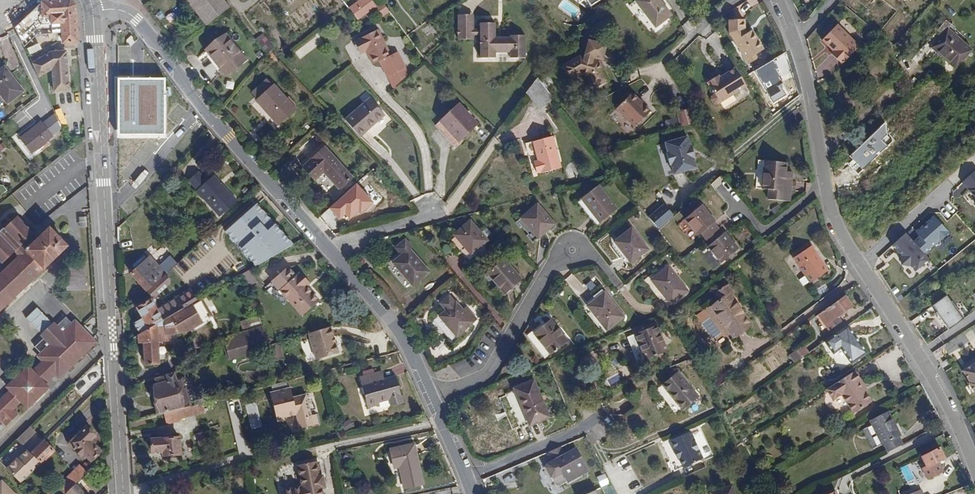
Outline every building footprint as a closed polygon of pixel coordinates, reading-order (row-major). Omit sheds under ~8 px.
[(73,45),(78,46),(75,5),(70,0),(42,3),(43,20),(43,31),(54,31),(54,23),(61,23),(63,48),(73,47),(73,45)] [(225,0),(187,0),(207,25),(230,6),(225,0)] [(371,0),(360,0),(351,7),(359,19),(376,7),(371,0)] [(575,16),(579,9),(563,0),(561,0),(558,6),(575,16)] [(659,0),(634,0),(655,27),(671,15),(659,0)] [(383,16),(389,12),(383,2),(376,7),(383,16)] [(42,3),(13,28),(20,42),(43,20),(42,3)] [(459,17),(458,37),(473,38),(473,33),(474,18),(459,17)] [(744,34),(744,20),(728,20),(729,31),(748,63),(757,58),(755,54),(763,49),(752,30),(744,34)] [(931,47),(954,68),(971,49),(947,28),(950,25),(945,20),(936,30),(942,34),(931,47)] [(860,46),(838,24),(820,40),(832,51),(829,53),(841,65),(860,46)] [(480,34),(480,39),(478,62),(483,62),(483,61),(488,61),(488,63),(493,64),(493,58),(508,59),(508,65),(522,67),(525,44),(510,43),(510,44),(495,43),(496,29),(481,27),(480,34)] [(390,55),(378,29),(354,41),(361,54),(367,51),(373,64),(380,61),(390,55)] [(245,60),(226,35),(208,49),(227,74),(245,60)] [(266,37),(258,43),(268,55),(271,51),(274,47),(266,37)] [(300,59),(320,43),(315,37),(295,53),(300,59)] [(42,48),(39,42),(28,48),(31,54),(42,48)] [(51,52),(32,63),(38,76),(52,69),(54,91),(69,90),(66,51),(51,52)] [(390,55),(380,61),(388,77),(405,68),(397,52),(390,55)] [(579,56),(562,64),(569,78),(581,72),(587,73),(593,86),(605,80),(599,69),(600,68),(597,61),(579,56)] [(772,60),(753,72),(773,104),(787,95),(780,84),(783,83),(774,69),(777,67),(772,60)] [(5,66),(0,70),(0,93),(8,103),(23,91),(5,66)] [(409,75),(405,68),(388,77),(393,89),(409,75)] [(747,87),(735,69),(719,80),(717,77),(707,84),(715,95),(712,97),(711,101),(714,105),(717,105),(747,87)] [(165,78),(117,78),(117,136),(165,136),(165,78)] [(540,107),(555,99),(538,78),(526,92),(540,107)] [(251,93),(257,99),(273,86),(267,79),(251,93)] [(273,86),(257,99),(256,100),(278,124),(295,109),(274,85),(273,86)] [(628,94),(612,109),(631,128),(647,112),(628,94)] [(385,115),(370,98),(345,119),(360,136),(385,115)] [(459,103),(440,121),(459,142),(478,124),(459,103)] [(690,108),(676,112),(680,127),(694,123),(690,108)] [(50,134),(60,126),(54,113),(49,117),(42,123),(40,121),(19,138),(30,152),(51,136),(50,134)] [(459,142),(440,121),(436,125),(454,146),(459,142)] [(2,132),(8,127),(4,122),(0,126),(0,130),(2,132)] [(189,127),(196,141),(208,136),(201,122),(189,127)] [(326,127),(337,138),(341,134),(331,123),(326,127)] [(688,146),(685,136),(663,143),(666,152),(664,153),(668,164),(669,164),(672,173),(695,168),(692,158),(694,157),(690,145),(688,146)] [(552,137),(534,142),(538,161),(534,162),(536,172),(541,171),(542,172),(561,167),(552,137)] [(538,161),(534,142),(526,144),(531,163),(534,162),(538,161)] [(341,190),(341,189),(353,178),(325,148),(304,167),(315,180),(324,172),(341,190)] [(790,190),(791,180),(792,172),(785,171),(786,162),(764,161),(762,188),(769,189),(768,199),(789,201),(790,190)] [(203,176),(198,172),(189,180),(197,190),(196,191),(219,216),(237,201),(214,175),(213,177),(208,172),(203,176)] [(962,184),(974,198),(974,172),(962,184)] [(353,178),(341,189),(346,194),(358,183),(353,178)] [(617,209),(599,185),(581,199),(600,223),(617,209)] [(258,267),(294,245),(259,203),(225,233),(258,267)] [(673,214),(665,203),(649,216),(658,227),(673,214)] [(555,224),(537,204),(521,218),(538,237),(555,224)] [(729,256),(734,252),(738,248),(724,232),(723,234),(713,223),(715,221),(701,205),(685,219),(698,235),(701,233),(710,244),(708,246),(721,262),(729,256)] [(3,263),(17,250),(22,256),(0,276),(0,310),(67,246),(50,228),(27,250),(23,245),(36,232),(27,223),(20,215),(0,233),(0,260),(3,263)] [(950,234),(935,216),(917,232),(921,236),(914,242),(907,234),(893,246),(902,257),(902,267),(911,267),(917,274),(932,261),(926,255),(950,234)] [(488,240),(470,221),(454,234),(472,255),(488,240)] [(648,249),(632,229),(614,242),(631,262),(648,249)] [(390,246),(388,237),(377,240),(379,249),(390,246)] [(405,239),(398,246),(404,253),(401,254),(393,262),(413,285),(430,271),(409,248),(411,246),(405,239)] [(827,270),(811,246),(794,257),(810,282),(827,270)] [(147,291),(165,274),(170,270),(166,265),(161,269),(150,257),(144,262),(137,268),(132,273),(147,291)] [(133,264),(137,268),(144,262),(140,257),(133,264)] [(521,279),(504,259),(488,273),(505,293),(521,279)] [(687,291),(668,267),(652,280),(671,304),(687,291)] [(297,276),(297,275),(280,290),(302,316),(319,301),(307,286),(310,283),(302,273),(297,276)] [(147,291),(146,291),(150,297),(155,296),(172,281),(165,274),(147,291)] [(728,286),(716,293),(721,300),(712,307),(733,337),(751,324),(731,296),(734,293),(728,286)] [(151,328),(197,301),(190,290),(160,307),(157,309),(152,301),(151,300),(137,308),(143,318),(148,325),(149,325),(151,328)] [(624,316),(605,293),(588,306),(607,330),(624,316)] [(964,319),(947,295),(932,306),(950,329),(964,319)] [(852,305),(845,296),(818,316),(828,330),(841,321),(837,316),(852,305)] [(140,334),(138,335),(139,343),(144,343),(146,364),(159,363),(157,341),(171,340),(170,333),(184,332),(211,317),(200,299),(197,301),(151,328),(140,334)] [(157,309),(160,307),(155,299),(152,301),(157,309)] [(457,336),(473,321),(462,310),(456,302),(440,317),(457,336)] [(462,310),(473,321),(476,319),(466,307),(462,310)] [(439,316),(436,319),(453,340),(456,337),(439,316)] [(41,361),(55,375),(91,338),(75,322),(72,325),(65,318),(56,327),(52,323),(40,335),(44,339),(34,348),(40,355),(38,358),(41,361)] [(137,327),(140,334),(151,328),(149,325),(148,325),(143,318),(137,322),(137,327)] [(250,319),(241,321),(242,329),(251,327),(250,319)] [(267,319),(261,321),(262,326),(264,331),(270,329),(267,319)] [(567,340),(551,321),(534,333),(551,354),(567,340)] [(667,350),(657,325),(635,334),(646,359),(667,350)] [(866,352),(847,325),(824,341),(824,342),(833,353),(840,348),(851,363),(866,352)] [(264,331),(262,326),(224,337),(230,356),(256,349),(256,351),(269,347),(268,345),(264,331)] [(334,337),(330,327),(308,333),(316,360),(339,353),(336,343),(333,344),(331,338),(334,337)] [(205,341),(218,332),(215,328),(202,336),(205,341)] [(55,375),(58,378),(72,365),(95,342),(91,338),(55,375)] [(284,358),(279,342),(268,345),(269,347),(273,361),(284,358)] [(790,356),(795,364),(810,353),(805,345),(790,356)] [(186,359),(189,368),(207,363),(204,354),(186,359)] [(735,372),(747,368),(743,357),(730,362),(735,372)] [(964,366),(963,370),(974,391),(974,358),(964,366)] [(31,370),(48,388),(58,378),(55,375),(41,361),(31,370)] [(37,399),(48,388),(31,370),(26,366),(6,386),(9,389),(0,397),(0,422),(2,420),(6,425),(27,405),(22,400),(30,392),(37,399)] [(864,387),(854,371),(826,389),(831,398),(840,393),(853,413),(871,401),(863,388),(864,387)] [(175,372),(155,378),(157,384),(149,386),(157,415),(164,413),(177,409),(191,406),(186,387),(185,387),(182,377),(177,379),(175,372)] [(677,373),(672,377),(663,385),(682,409),(698,396),(679,372),(677,373)] [(381,381),(379,373),(360,378),(368,407),(379,404),(378,402),(389,399),(391,406),(402,403),(396,377),(385,380),(381,381)] [(550,417),(534,380),(515,388),(530,425),(550,417)] [(306,394),(293,397),(290,398),(288,392),(291,391),(290,388),(270,393),(277,419),(296,415),(300,428),(318,423),(316,414),(312,416),(306,394)] [(203,403),(191,406),(177,409),(180,419),(206,413),(203,403)] [(177,409),(164,413),(166,423),(180,419),(177,409)] [(888,452),(903,445),(898,436),(900,435),(896,426),(894,427),(887,413),(870,421),(882,444),(884,443),(888,452)] [(345,431),(354,427),(352,420),(342,424),(345,431)] [(30,427),(20,437),(24,442),(34,431),(30,427)] [(70,443),(78,452),(82,456),(84,454),(90,461),(101,451),(91,441),(95,437),(86,427),(70,443)] [(691,431),(671,440),(674,449),(673,450),(678,460),(679,460),(683,467),(704,458),(691,431)] [(209,443),(206,432),(196,434),(199,446),(209,443)] [(171,437),(171,435),(163,435),(163,438),(151,438),(151,452),(163,451),(164,456),(181,455),(181,437),(171,437)] [(45,440),(32,453),(42,463),(55,450),(45,440)] [(423,484),(414,444),(391,449),(395,467),(400,466),(405,488),(423,484)] [(588,471),(577,449),(556,459),(567,481),(588,471)] [(944,458),(939,449),(922,457),(926,467),(922,469),(927,478),(941,471),(937,462),(944,458)] [(324,477),(320,477),(317,462),(316,461),(298,465),(302,487),(283,491),(283,493),(323,493),(322,489),(326,488),(324,477)] [(908,464),(901,468),(907,481),(915,477),(908,464)] [(75,485),(88,472),(80,465),(73,472),(71,471),(64,478),(65,480),(73,487),(75,485)] [(606,474),(598,477),(601,486),(609,484),(606,474)] [(65,493),(66,493),(73,487),(65,480),(58,487),(65,493)] [(2,482),(0,484),(0,493),(14,493),(2,482)] [(75,485),(73,487),(66,493),(84,493),(75,485)]
